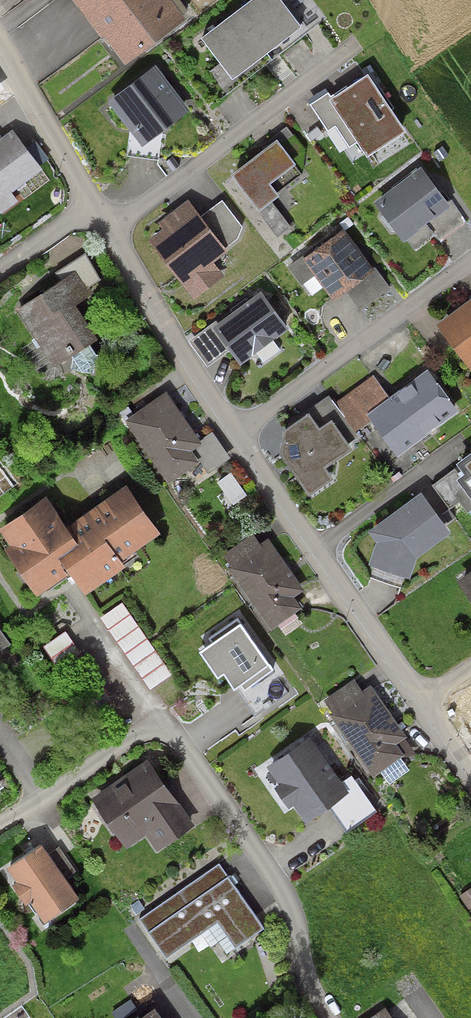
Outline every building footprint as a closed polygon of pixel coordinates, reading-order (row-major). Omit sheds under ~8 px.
[(183,20),(168,0),(85,0),(83,1),(127,61),(183,20)] [(280,0),(258,0),(207,39),(236,77),(301,28),(280,0)] [(187,113),(155,72),(115,102),(146,144),(187,113)] [(405,132),(370,79),(337,101),(372,154),(405,132)] [(13,135),(0,145),(0,197),(39,169),(13,135)] [(302,175),(278,144),(239,175),(263,206),(302,175)] [(446,205),(422,173),(382,202),(406,234),(446,205)] [(192,213),(156,241),(196,292),(217,275),(208,263),(223,251),(192,213)] [(370,271),(344,235),(311,259),(337,295),(370,271)] [(59,362),(92,341),(59,289),(25,310),(59,362)] [(284,328),(262,299),(222,328),(243,358),(284,328)] [(440,327),(469,365),(470,364),(470,303),(440,327)] [(423,378),(370,416),(396,451),(448,412),(423,378)] [(199,444),(167,398),(131,422),(171,480),(196,462),(188,451),(199,444)] [(314,433),(303,418),(282,432),(279,455),(305,493),(325,480),(318,469),(345,450),(327,424),(314,433)] [(457,466),(464,476),(457,481),(470,500),(470,456),(457,466)] [(158,538),(125,491),(66,533),(46,505),(5,533),(43,585),(71,565),(88,588),(158,538)] [(441,534),(417,498),(370,534),(376,543),(368,565),(404,575),(410,556),(441,534)] [(297,590),(265,544),(229,569),(268,627),(295,609),(286,597),(297,590)] [(461,582),(470,597),(470,576),(461,582)] [(269,664),(241,624),(201,653),(228,692),(269,664)] [(399,738),(370,694),(334,718),(371,774),(397,756),(390,745),(399,738)] [(340,793),(306,744),(270,769),(304,818),(340,793)] [(188,826),(149,767),(100,800),(128,841),(147,828),(159,845),(188,826)] [(76,901),(43,851),(14,870),(46,920),(76,901)] [(263,929),(219,867),(143,920),(168,956),(219,921),(237,947),(263,929)]
